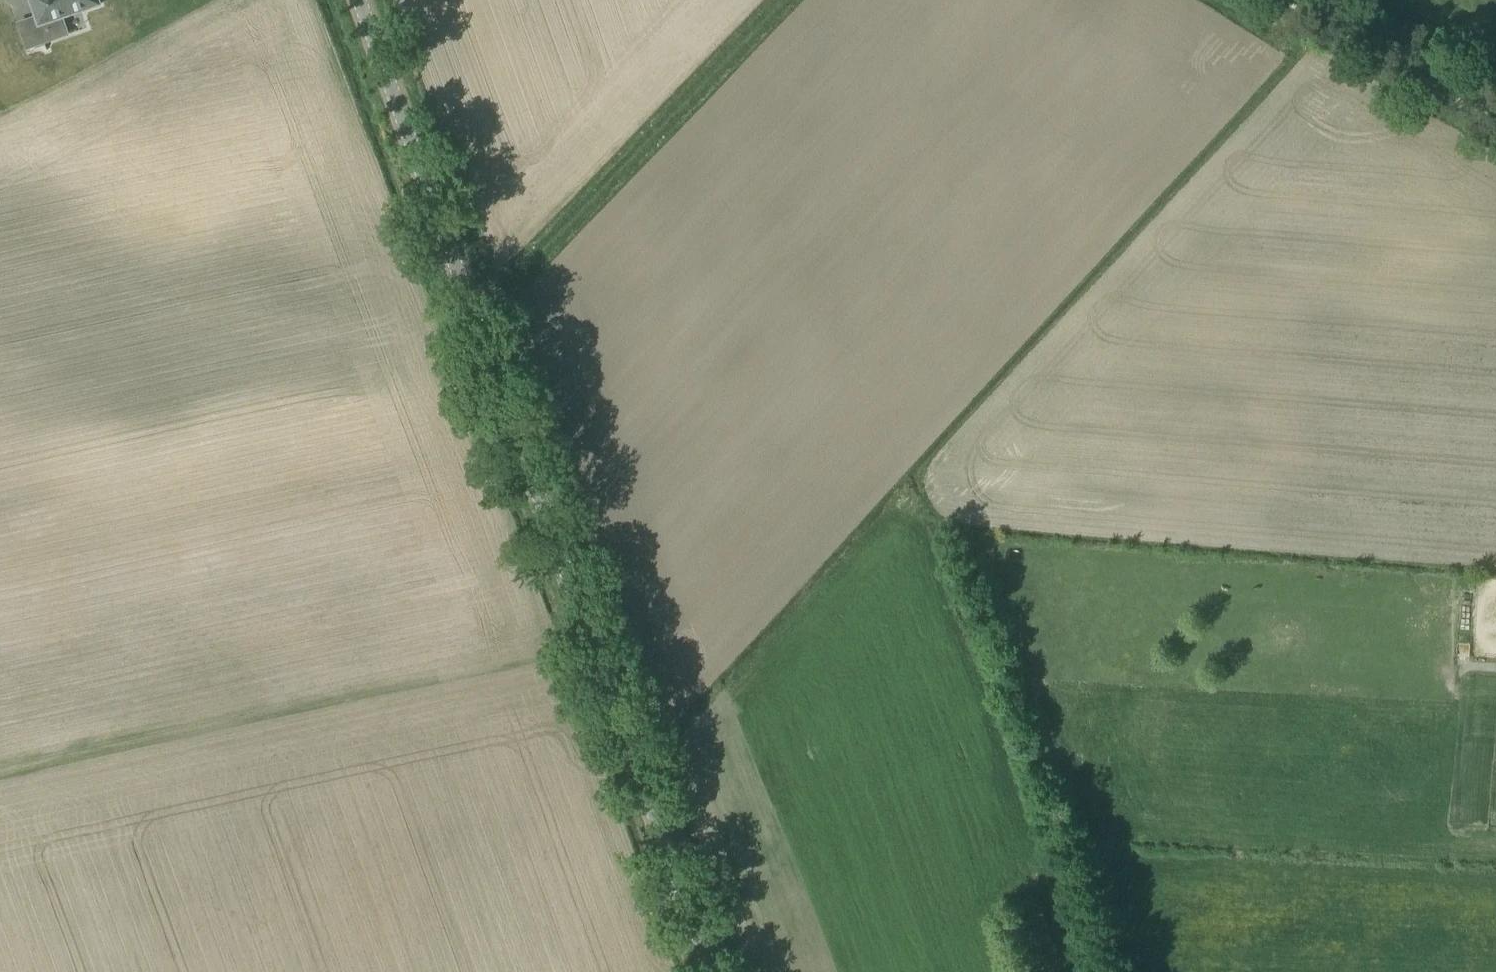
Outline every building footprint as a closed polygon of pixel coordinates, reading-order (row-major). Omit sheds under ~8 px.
[(102,3),(101,0),(32,0),(40,23),(102,3)] [(1432,708),(1421,708),(1420,721),(1432,721),(1432,708)]
